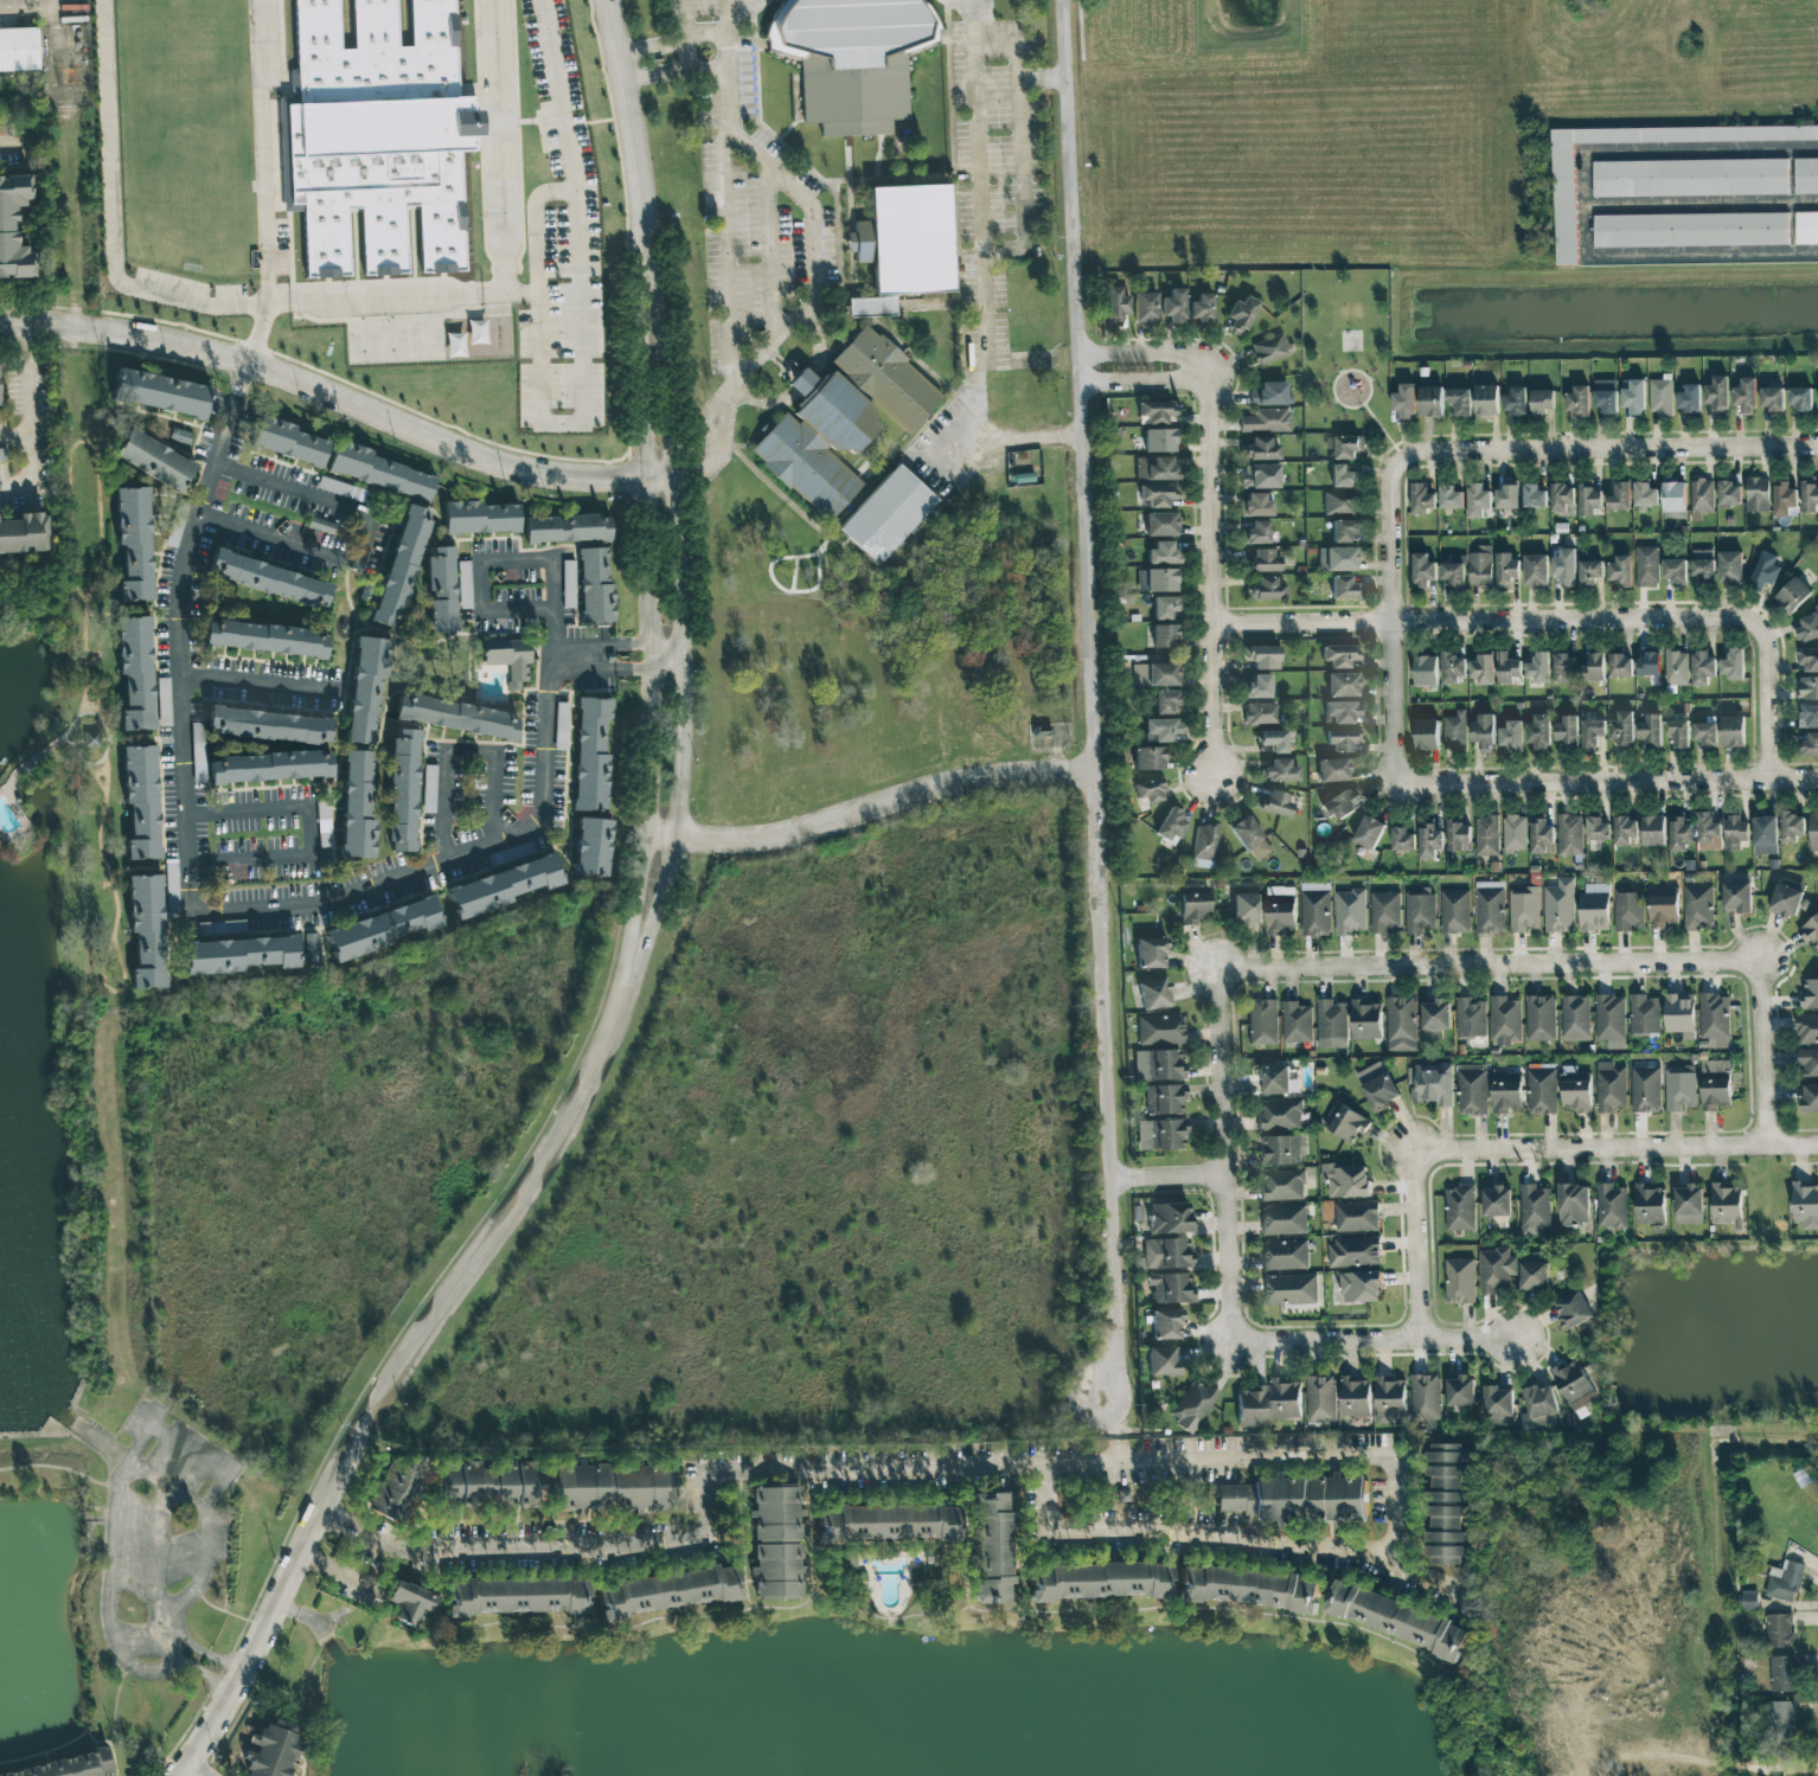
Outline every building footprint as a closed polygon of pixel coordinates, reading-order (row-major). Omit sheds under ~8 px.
[(456,0),(292,0),(302,270),(466,264),(456,0)] [(782,1),(783,0),(924,0),(927,5),(935,17),(941,30),(937,33),(937,45),(907,57),(909,120),(894,121),(894,134),(821,137),(820,124),(802,123),(799,59),(768,51),(768,43),(762,38),(768,25),(775,12),(782,1)] [(39,70),(0,71),(0,29),(37,27),(39,70)] [(1556,265),(1817,261),(1817,125),(1550,129),(1556,265)] [(31,278),(31,246),(17,247),(16,231),(15,231),(14,204),(30,203),(29,175),(0,176),(0,279),(31,278)] [(860,182),(943,180),(949,290),(866,291),(865,267),(847,267),(846,222),(864,220),(860,182)] [(1105,287),(1105,323),(1121,323),(1121,314),(1129,314),(1129,295),(1121,296),(1121,287),(1105,287)] [(1184,289),(1169,288),(1169,298),(1162,298),(1161,316),(1169,316),(1169,323),(1184,324),(1184,289)] [(1134,323),(1157,323),(1157,293),(1134,293),(1134,323)] [(1212,321),(1213,294),(1197,294),(1197,302),(1190,302),(1190,321),(1212,321)] [(1234,300),(1225,317),(1233,320),(1228,330),(1242,336),(1258,302),(1245,296),(1241,304),(1234,300)] [(843,299),(891,297),(892,316),(841,318),(843,299)] [(805,367),(811,373),(818,380),(832,365),(828,361),(863,325),(939,397),(903,436),(866,402),(862,406),(881,424),(849,459),(836,445),(827,454),(858,482),(822,520),(748,449),(785,410),(788,413),(802,398),(795,391),(788,385),(805,367)] [(1292,342),(1286,344),(1282,333),(1251,344),(1258,366),(1296,353),(1292,342)] [(211,387),(118,368),(111,400),(204,419),(211,387)] [(1706,385),(1707,416),(1729,415),(1728,375),(1713,376),(1713,385),(1706,385)] [(1733,405),(1741,406),(1741,414),(1755,414),(1755,378),(1741,378),(1740,387),(1733,387),(1733,405)] [(1617,380),(1594,379),(1594,411),(1616,412),(1617,380)] [(1645,379),(1630,379),(1630,388),(1622,388),(1622,407),(1629,407),(1629,415),(1644,415),(1645,379)] [(1650,379),(1649,414),(1672,414),(1673,380),(1650,379)] [(1285,405),(1285,382),(1259,383),(1260,390),(1249,390),(1250,405),(1285,405)] [(1414,383),(1400,384),(1400,393),(1395,393),(1395,419),(1415,419),(1414,383)] [(1700,384),(1685,384),(1685,392),(1678,392),(1677,411),(1700,411),(1700,384)] [(1499,415),(1498,385),(1475,385),(1476,416),(1499,415)] [(1443,386),(1420,386),(1421,418),(1443,418),(1443,386)] [(1784,409),(1783,387),(1761,388),(1761,410),(1784,409)] [(1812,387),(1789,388),(1789,405),(1797,405),(1797,412),(1812,412),(1812,387)] [(1455,416),(1471,416),(1471,388),(1448,389),(1448,404),(1455,404),(1455,416)] [(1567,388),(1568,418),(1589,417),(1588,388),(1567,388)] [(1526,389),(1503,390),(1504,415),(1526,414),(1526,389)] [(1554,412),(1554,390),(1531,390),(1532,413),(1554,412)] [(1166,424),(1166,416),(1174,416),(1174,401),(1138,402),(1138,424),(1166,424)] [(1289,409),(1253,409),(1253,417),(1240,417),(1240,431),(1288,432),(1289,409)] [(321,467),(329,441),(295,432),(297,425),(258,415),(249,447),(321,467)] [(169,440),(189,444),(192,433),(172,429),(169,440)] [(1174,429),(1144,430),(1144,452),(1175,452),(1174,429)] [(196,461),(127,430),(113,460),(182,491),(196,461)] [(1364,436),(1328,436),(1328,458),(1355,458),(1355,451),(1364,451),(1364,436)] [(1279,460),(1280,440),(1251,439),(1251,445),(1243,445),(1243,460),(1279,460)] [(435,475),(370,459),(373,450),(335,440),(327,474),(429,500),(435,475)] [(1175,479),(1175,457),(1136,457),(1136,480),(1175,479)] [(830,528),(890,464),(930,502),(866,566),(830,528)] [(1331,488),(1358,487),(1358,471),(1348,472),(1348,464),(1331,464),(1331,488)] [(1278,465),(1241,465),(1242,488),(1279,488),(1278,465)] [(1817,510),(1817,487),(1816,487),(1816,476),(1802,476),(1802,510),(1817,510)] [(1769,512),(1769,478),(1746,478),(1747,512),(1769,512)] [(1519,507),(1518,480),(1503,480),(1504,489),(1495,489),(1496,508),(1519,507)] [(1663,512),(1686,511),(1686,480),(1663,480),(1663,512)] [(1713,480),(1690,481),(1691,513),(1714,513),(1713,480)] [(1630,481),(1615,481),(1615,495),(1607,495),(1607,509),(1629,510),(1630,481)] [(1774,516),(1789,516),(1789,507),(1796,507),(1797,489),(1788,489),(1788,481),(1774,481),(1774,516)] [(1741,506),(1741,482),(1718,482),(1719,507),(1741,506)] [(1436,512),(1435,493),(1427,494),(1427,483),(1411,483),(1412,513),(1436,512)] [(1469,518),(1483,518),(1483,509),(1491,509),(1491,490),(1482,490),(1482,483),(1468,483),(1469,518)] [(1579,483),(1579,513),(1602,512),(1602,490),(1594,491),(1594,483),(1579,483)] [(1138,486),(1139,500),(1149,500),(1149,508),(1167,507),(1167,500),(1179,500),(1179,484),(1138,486)] [(1574,515),(1574,484),(1551,484),(1551,515),(1574,515)] [(1647,505),(1657,505),(1658,484),(1635,484),(1635,512),(1647,512),(1647,505)] [(1463,486),(1440,487),(1440,508),(1463,508),(1463,486)] [(1547,506),(1547,486),(1523,486),(1524,507),(1547,506)] [(115,488),(117,546),(122,546),(124,582),(118,582),(119,602),(152,601),(148,487),(115,488)] [(1356,492),(1324,492),(1323,514),(1356,514),(1356,492)] [(1272,493),(1243,494),(1243,516),(1272,516),(1272,493)] [(519,532),(518,504),(481,505),(481,501),(444,502),(445,534),(519,532)] [(430,511),(404,504),(373,623),(398,629),(430,511)] [(28,552),(46,551),(45,513),(17,514),(18,521),(0,521),(0,553),(28,552)] [(1146,536),(1178,536),(1178,513),(1146,513),(1146,536)] [(610,518),(599,518),(598,515),(524,517),(525,543),(611,541),(610,518)] [(1356,520),(1332,520),(1332,543),(1349,543),(1349,535),(1357,535),(1356,520)] [(1269,544),(1268,521),(1246,521),(1246,544),(1269,544)] [(1172,541),(1150,541),(1150,564),(1179,563),(1179,549),(1172,549),(1172,541)] [(1658,546),(1636,546),(1636,586),(1659,586),(1658,546)] [(455,632),(452,547),(431,547),(431,557),(426,557),(427,591),(429,591),(430,633),(455,632)] [(607,584),(606,547),(578,548),(580,623),(613,622),(612,584),(607,584)] [(1357,571),(1356,547),(1318,548),(1318,572),(1357,571)] [(1491,548),(1469,548),(1469,587),(1492,587),(1491,548)] [(1576,548),(1560,548),(1560,558),(1553,557),(1552,576),(1562,577),(1562,587),(1575,587),(1576,548)] [(1277,572),(1277,549),(1249,549),(1249,571),(1277,572)] [(1714,550),(1692,550),(1691,580),(1714,581),(1714,550)] [(1778,555),(1761,550),(1749,589),(1763,593),(1766,583),(1775,585),(1781,566),(1775,565),(1778,555)] [(324,609),(332,583),(214,551),(207,576),(324,609)] [(1719,582),(1742,582),(1742,552),(1719,552),(1719,582)] [(1414,588),(1428,588),(1428,580),(1436,580),(1436,562),(1428,562),(1428,553),(1414,553),(1414,588)] [(1525,586),(1548,585),(1547,554),(1524,555),(1525,586)] [(1496,587),(1511,587),(1511,578),(1519,578),(1519,555),(1496,555),(1496,587)] [(1609,558),(1609,587),(1631,587),(1630,558),(1609,558)] [(1663,583),(1686,583),(1686,559),(1663,559),(1663,583)] [(459,609),(472,609),(470,561),(457,562),(459,609)] [(574,561),(562,561),(563,608),(575,608),(574,561)] [(1580,561),(1580,586),(1596,585),(1596,578),(1604,578),(1603,561),(1580,561)] [(1449,589),(1463,589),(1464,564),(1442,563),(1441,580),(1449,580),(1449,589)] [(1177,592),(1177,569),(1137,569),(1137,592),(1177,592)] [(1350,576),(1331,576),(1331,599),(1360,599),(1360,583),(1351,584),(1350,576)] [(1775,597),(1790,614),(1812,593),(1797,576),(1775,597)] [(1277,577),(1256,577),(1256,584),(1246,584),(1245,600),(1284,601),(1285,585),(1276,585),(1277,577)] [(1170,619),(1170,612),(1178,611),(1178,597),(1153,597),(1154,620),(1170,619)] [(1814,606),(1817,613),(1800,618),(1802,626),(1794,629),(1799,643),(1817,637),(1817,605),(1814,606)] [(118,675),(124,675),(125,711),(120,711),(121,731),(153,730),(149,616),(116,617),(118,675)] [(206,620),(204,646),(325,658),(328,632),(206,620)] [(1176,625),(1152,625),(1152,648),(1177,647),(1176,625)] [(374,745),(384,639),(356,637),(346,742),(374,745)] [(483,665),(508,665),(508,691),(519,691),(519,682),(527,682),(527,663),(530,663),(530,640),(483,641),(483,665)] [(1359,645),(1321,646),(1321,661),(1329,661),(1329,669),(1349,669),(1349,660),(1359,660),(1359,645)] [(1279,646),(1243,646),(1243,662),(1253,662),(1253,670),(1279,670),(1279,646)] [(1744,677),(1744,648),(1728,648),(1729,659),(1720,659),(1721,677),(1744,677)] [(1817,672),(1817,649),(1799,649),(1800,672),(1817,672)] [(1520,681),(1521,660),(1508,659),(1508,650),(1499,650),(1498,680),(1520,681)] [(1688,685),(1688,650),(1665,650),(1666,685),(1688,685)] [(1549,651),(1534,651),(1535,663),(1526,663),(1526,681),(1549,681),(1549,651)] [(1692,652),(1693,686),(1708,685),(1708,677),(1713,677),(1713,651),(1692,652)] [(1604,653),(1589,653),(1589,666),(1582,666),(1582,680),(1604,681),(1604,653)] [(1442,683),(1458,684),(1458,676),(1465,676),(1466,654),(1442,654),(1442,683)] [(1660,675),(1659,654),(1637,654),(1637,676),(1660,675)] [(1576,655),(1554,655),(1554,681),(1576,681),(1576,655)] [(1632,655),(1609,655),(1609,677),(1632,676),(1632,655)] [(1438,686),(1438,656),(1415,656),(1415,686),(1438,686)] [(1493,685),(1494,657),(1470,656),(1470,678),(1478,678),(1478,685),(1493,685)] [(1132,686),(1178,686),(1178,664),(1132,663),(1132,686)] [(1358,697),(1358,674),(1328,673),(1327,696),(1358,697)] [(1270,698),(1270,675),(1253,675),(1253,683),(1243,683),(1244,698),(1270,698)] [(1799,677),(1799,700),(1817,700),(1817,677),(1799,677)] [(1155,715),(1172,714),(1171,706),(1179,706),(1179,691),(1155,691),(1155,715)] [(514,741),(519,715),(399,693),(394,719),(514,741)] [(604,720),(610,720),(611,699),(578,698),(575,810),(606,811),(608,754),(604,754),(604,720)] [(1334,725),(1352,724),(1352,717),(1360,717),(1360,702),(1324,702),(1324,717),(1333,717),(1334,725)] [(568,703),(556,703),(554,750),(567,750),(568,703)] [(1275,724),(1276,703),(1245,703),(1245,724),(1275,724)] [(1799,705),(1799,728),(1817,728),(1817,705),(1799,705)] [(329,745),(331,719),(209,707),(207,733),(329,745)] [(1443,717),(1444,750),(1466,749),(1465,709),(1456,709),(1456,716),(1443,717)] [(1633,711),(1617,710),(1617,720),(1611,720),(1610,739),(1618,739),(1618,746),(1632,747),(1633,711)] [(1493,714),(1479,714),(1479,723),(1471,723),(1471,742),(1480,742),(1480,753),(1493,753),(1493,714)] [(1549,714),(1533,715),(1533,723),(1526,723),(1527,743),(1534,743),(1534,749),(1550,749),(1549,714)] [(1638,722),(1638,740),(1646,739),(1646,749),(1662,749),(1660,714),(1646,714),(1646,721),(1638,722)] [(1578,745),(1577,715),(1562,716),(1562,723),(1554,723),(1555,745),(1578,745)] [(1745,746),(1744,716),(1721,716),(1721,746),(1745,746)] [(1171,743),(1171,734),(1181,735),(1181,720),(1145,719),(1144,742),(1171,743)] [(1416,750),(1439,750),(1438,719),(1415,720),(1416,750)] [(1522,753),(1521,720),(1507,720),(1507,728),(1499,728),(1499,746),(1508,746),(1508,753),(1522,753)] [(1597,735),(1605,735),(1605,720),(1582,721),(1583,750),(1598,750),(1597,735)] [(1689,748),(1688,720),(1666,720),(1666,736),(1674,736),(1674,748),(1689,748)] [(203,722),(191,723),(193,783),(205,783),(203,722)] [(1716,723),(1694,723),(1694,744),(1717,744),(1716,723)] [(417,730),(391,729),(388,851),(414,852),(417,730)] [(1333,753),(1351,752),(1351,745),(1362,744),(1361,729),(1325,730),(1326,745),(1333,745),(1333,753)] [(99,747),(98,731),(84,732),(84,748),(99,747)] [(1259,731),(1259,746),(1271,746),(1271,754),(1287,753),(1286,731),(1259,731)] [(1805,733),(1804,755),(1817,756),(1817,733),(1805,733)] [(122,747),(124,804),(129,804),(131,840),(126,841),(126,860),(158,859),(155,746),(122,747)] [(1164,748),(1134,748),(1134,770),(1164,770),(1164,748)] [(208,757),(210,783),(332,778),(331,751),(208,757)] [(371,858),(372,751),(343,751),(342,857),(371,858)] [(1318,759),(1319,782),(1349,781),(1348,758),(1318,759)] [(1298,781),(1298,766),(1290,766),(1290,759),(1271,759),(1271,767),(1263,767),(1263,781),(1298,781)] [(1163,801),(1161,792),(1165,791),(1163,778),(1132,784),(1136,799),(1144,797),(1146,804),(1163,801)] [(1339,820),(1356,811),(1351,802),(1360,798),(1354,786),(1319,804),(1327,818),(1336,814),(1339,820)] [(1288,819),(1294,799),(1267,791),(1261,811),(1288,819)] [(1175,845),(1189,818),(1168,808),(1155,835),(1175,845)] [(1686,852),(1686,843),(1693,843),(1692,824),(1685,824),(1684,812),(1670,813),(1671,852),(1686,852)] [(1721,850),(1721,823),(1713,823),(1713,812),(1698,812),(1698,850),(1721,850)] [(1809,812),(1810,851),(1817,851),(1817,812),(1809,812)] [(1781,813),(1782,843),(1797,842),(1797,834),(1804,834),(1804,813),(1781,813)] [(1254,863),(1272,850),(1247,814),(1229,827),(1254,863)] [(1386,824),(1365,814),(1352,841),(1373,851),(1386,824)] [(1526,815),(1503,816),(1504,852),(1516,852),(1516,849),(1526,849),(1526,815)] [(1582,855),(1582,815),(1558,815),(1559,855),(1582,855)] [(1748,822),(1741,822),(1741,815),(1726,815),(1727,849),(1741,849),(1741,841),(1749,841),(1748,822)] [(1475,817),(1476,856),(1499,855),(1498,816),(1475,817)] [(1665,817),(1643,816),(1642,845),(1665,846),(1665,817)] [(1754,854),(1777,853),(1777,816),(1753,817),(1754,854)] [(1615,818),(1615,843),(1638,842),(1637,817),(1615,818)] [(610,820),(577,818),(574,875),(607,877),(610,820)] [(1610,819),(1587,819),(1586,840),(1609,840),(1610,819)] [(1447,850),(1470,851),(1471,821),(1448,821),(1447,850)] [(1531,853),(1554,854),(1554,821),(1531,821),(1531,853)] [(1443,826),(1420,826),(1420,859),(1435,859),(1435,850),(1443,850),(1443,826)] [(1415,850),(1415,834),(1407,834),(1407,827),(1392,827),(1392,850),(1415,850)] [(563,885),(555,856),(446,887),(456,920),(511,904),(509,896),(543,887),(545,890),(563,885)] [(179,919),(178,860),(165,860),(167,919),(179,919)] [(128,876),(129,934),(135,934),(136,970),(131,970),(132,989),(163,988),(161,875),(128,876)] [(1573,878),(1558,878),(1558,887),(1544,887),(1545,933),(1575,932),(1573,878)] [(1504,881),(1475,882),(1476,933),(1505,933),(1504,881)] [(1723,910),(1736,910),(1736,913),(1751,913),(1752,881),(1723,881),(1723,910)] [(1301,883),(1302,936),(1331,935),(1330,882),(1301,883)] [(1803,891),(1778,882),(1768,910),(1793,919),(1803,891)] [(1609,930),(1608,883),(1580,884),(1581,931),(1609,930)] [(1713,885),(1684,885),(1683,929),(1713,929),(1713,885)] [(1208,886),(1180,887),(1181,926),(1197,925),(1197,920),(1209,919),(1208,886)] [(1295,887),(1267,887),(1267,935),(1285,935),(1285,931),(1296,931),(1295,887)] [(1406,934),(1422,934),(1422,929),(1434,929),(1433,887),(1422,887),(1422,893),(1406,893),(1406,934)] [(1679,925),(1678,887),(1649,887),(1649,925),(1679,925)] [(1510,888),(1510,933),(1526,932),(1526,928),(1539,928),(1539,888),(1510,888)] [(1336,890),(1336,933),(1365,933),(1366,891),(1336,890)] [(1470,890),(1441,890),(1441,934),(1469,934),(1470,890)] [(1371,934),(1388,934),(1388,928),(1401,928),(1400,892),(1371,892),(1371,934)] [(1643,892),(1614,892),(1615,932),(1630,931),(1630,928),(1644,928),(1643,892)] [(1261,894),(1233,894),(1233,923),(1261,923),(1261,894)] [(441,928),(433,898),(324,930),(333,960),(423,933),(441,928)] [(1805,943),(1811,940),(1816,949),(1817,948),(1817,914),(1796,927),(1805,943)] [(220,922),(200,923),(200,935),(246,933),(245,921),(220,922)] [(306,966),(316,966),(315,934),(305,934),(306,966)] [(298,968),(297,937),(185,942),(186,975),(243,972),(243,967),(278,965),(279,969),(298,968)] [(1136,938),(1137,969),(1164,968),(1164,954),(1167,953),(1167,937),(1136,938)] [(1138,982),(1142,1010),(1170,1006),(1166,977),(1138,982)] [(1805,991),(1800,992),(1801,1008),(1817,1008),(1817,979),(1804,980),(1805,991)] [(1646,994),(1630,994),(1630,1035),(1660,1034),(1659,998),(1646,998),(1646,994)] [(1665,1032),(1682,1032),(1682,1040),(1695,1039),(1694,994),(1664,994),(1665,1032)] [(1699,1039),(1708,1039),(1708,1048),(1728,1048),(1729,994),(1700,994),(1699,1039)] [(1555,1040),(1554,995),(1526,996),(1527,1041),(1555,1040)] [(1624,995),(1595,996),(1596,1040),(1606,1039),(1606,1049),(1625,1049),(1624,995)] [(1520,1000),(1507,1000),(1507,996),(1491,996),(1491,1044),(1521,1044),(1520,1000)] [(1589,1041),(1589,996),(1561,996),(1562,1041),(1589,1041)] [(1387,1051),(1417,1051),(1416,997),(1386,997),(1387,1051)] [(1422,1003),(1422,1039),(1442,1039),(1442,1030),(1450,1030),(1450,998),(1435,998),(1435,1003),(1422,1003)] [(1249,1045),(1277,1044),(1277,999),(1248,1000),(1249,1045)] [(1333,999),(1317,999),(1318,1048),(1347,1047),(1346,1003),(1333,1003),(1333,999)] [(1486,1038),(1486,999),(1456,999),(1457,1038),(1486,1038)] [(1312,1042),(1312,1006),(1298,1006),(1298,1001),(1283,1001),(1282,1042),(1312,1042)] [(1352,1039),(1381,1039),(1381,1001),(1352,1001),(1352,1039)] [(1183,1044),(1183,1015),(1137,1016),(1138,1045),(1183,1044)] [(1797,1044),(1817,1043),(1817,1015),(1797,1015),(1797,1044)] [(1797,1066),(1803,1066),(1802,1077),(1817,1077),(1817,1049),(1797,1049),(1797,1066)] [(1135,1081),(1182,1079),(1182,1050),(1134,1051),(1135,1081)] [(1731,1106),(1730,1060),(1700,1061),(1702,1111),(1718,1111),(1718,1106),(1731,1106)] [(1355,1074),(1376,1114),(1391,1106),(1389,1101),(1399,1096),(1381,1061),(1355,1074)] [(1614,1112),(1613,1108),(1626,1108),(1625,1065),(1614,1065),(1614,1061),(1596,1062),(1597,1113),(1614,1112)] [(1408,1065),(1409,1102),(1438,1101),(1438,1107),(1452,1107),(1451,1064),(1408,1065)] [(1487,1115),(1486,1064),(1457,1065),(1458,1115),(1487,1115)] [(1555,1114),(1554,1064),(1527,1064),(1528,1114),(1555,1114)] [(1299,1079),(1290,1079),(1289,1065),(1257,1065),(1258,1081),(1262,1081),(1262,1093),(1299,1093),(1299,1079)] [(1666,1110),(1696,1110),(1695,1066),(1666,1066),(1666,1110)] [(1660,1067),(1631,1067),(1632,1113),(1661,1112),(1660,1067)] [(1562,1109),(1574,1108),(1574,1113),(1591,1113),(1590,1070),(1562,1071),(1562,1109)] [(1491,1114),(1508,1114),(1508,1109),(1521,1109),(1523,1074),(1493,1073),(1491,1114)] [(1184,1114),(1184,1084),(1145,1085),(1146,1114),(1184,1114)] [(1802,1084),(1803,1112),(1817,1112),(1817,1084),(1802,1084)] [(1261,1101),(1262,1115),(1257,1115),(1258,1130),(1301,1129),(1300,1100),(1261,1101)] [(1371,1119),(1335,1101),(1322,1127),(1353,1142),(1358,1132),(1363,1135),(1371,1119)] [(1138,1150),(1186,1149),(1185,1119),(1137,1121),(1138,1150)] [(1306,1154),(1306,1135),(1262,1136),(1263,1165),(1300,1164),(1300,1154),(1306,1154)] [(1369,1166),(1334,1167),(1334,1163),(1321,1163),(1322,1182),(1328,1182),(1328,1197),(1370,1196),(1369,1166)] [(1260,1201),(1305,1200),(1304,1169),(1264,1171),(1265,1185),(1260,1186),(1260,1201)] [(1626,1187),(1613,1187),(1613,1183),(1597,1183),(1597,1228),(1627,1227),(1626,1187)] [(1712,1221),(1741,1221),(1741,1183),(1712,1183),(1712,1221)] [(1792,1184),(1793,1222),(1801,1222),(1801,1230),(1817,1229),(1817,1183),(1792,1184)] [(1590,1185),(1559,1184),(1558,1224),(1589,1225),(1590,1185)] [(1665,1223),(1664,1184),(1636,1185),(1636,1224),(1665,1223)] [(1475,1230),(1474,1186),(1445,1187),(1446,1231),(1475,1230)] [(1482,1189),(1483,1216),(1511,1216),(1510,1186),(1496,1187),(1496,1189),(1482,1189)] [(1521,1234),(1550,1234),(1549,1186),(1520,1186),(1521,1234)] [(1675,1186),(1675,1224),(1703,1224),(1702,1186),(1675,1186)] [(1378,1202),(1335,1203),(1336,1232),(1378,1231),(1378,1202)] [(1189,1233),(1189,1203),(1151,1204),(1151,1214),(1147,1214),(1147,1234),(1189,1233)] [(1307,1233),(1305,1204),(1261,1206),(1262,1235),(1307,1233)] [(1144,1269),(1193,1267),(1192,1251),(1186,1251),(1186,1238),(1143,1239),(1144,1269)] [(1380,1265),(1380,1238),(1328,1239),(1328,1267),(1380,1265)] [(1262,1241),(1263,1270),(1308,1269),(1307,1240),(1262,1241)] [(1479,1249),(1479,1294),(1509,1294),(1509,1275),(1516,1275),(1516,1256),(1509,1256),(1509,1249),(1479,1249)] [(1530,1262),(1521,1262),(1520,1289),(1547,1290),(1549,1252),(1531,1252),(1530,1262)] [(1475,1303),(1474,1258),(1445,1258),(1446,1303),(1475,1303)] [(1341,1302),(1381,1301),(1380,1271),(1341,1272),(1341,1302)] [(1153,1286),(1153,1303),(1194,1302),(1194,1286),(1189,1286),(1189,1273),(1147,1274),(1147,1286),(1153,1286)] [(1264,1276),(1264,1304),(1317,1303),(1317,1274),(1264,1276)] [(1591,1321),(1584,1293),(1556,1300),(1563,1329),(1591,1321)] [(1151,1310),(1152,1340),(1181,1340),(1180,1309),(1151,1310)] [(1149,1376),(1178,1375),(1177,1347),(1148,1347),(1149,1376)] [(1574,1413),(1599,1398),(1575,1358),(1550,1373),(1574,1413)] [(1439,1374),(1410,1375),(1411,1420),(1440,1419),(1439,1374)] [(1306,1422),(1336,1421),(1335,1376),(1305,1377),(1306,1422)] [(1447,1406),(1474,1405),(1473,1376),(1446,1377),(1447,1406)] [(1370,1416),(1370,1377),(1341,1377),(1341,1416),(1370,1416)] [(1376,1424),(1406,1423),(1404,1377),(1375,1377),(1376,1424)] [(1192,1433),(1217,1395),(1192,1379),(1168,1418),(1192,1433)] [(1301,1418),(1301,1379),(1271,1379),(1272,1418),(1301,1418)] [(1558,1412),(1552,1384),(1523,1390),(1528,1418),(1558,1412)] [(1512,1389),(1499,1390),(1499,1385),(1483,1386),(1484,1425),(1513,1424),(1512,1389)] [(1266,1426),(1265,1388),(1236,1389),(1237,1427),(1266,1426)] [(1555,1422),(1554,1414),(1530,1419),(1532,1427),(1555,1422)] [(1428,1564),(1464,1565),(1465,1531),(1460,1531),(1460,1517),(1466,1517),(1467,1492),(1461,1492),(1461,1476),(1464,1476),(1465,1444),(1428,1443),(1427,1476),(1430,1476),(1428,1564)] [(440,1499),(458,1498),(458,1506),(494,1505),(493,1472),(480,1472),(480,1462),(439,1463),(440,1499)] [(496,1507),(545,1507),(545,1464),(517,1464),(517,1462),(496,1462),(496,1507)] [(678,1469),(637,1469),(637,1467),(581,1467),(581,1468),(555,1467),(555,1500),(570,1500),(569,1508),(639,1509),(667,1510),(667,1505),(677,1505),(678,1469)] [(1366,1520),(1366,1479),(1342,1478),(1342,1472),(1334,1471),(1334,1477),(1277,1476),(1277,1481),(1256,1480),(1255,1521),(1279,1521),(1279,1528),(1287,1528),(1287,1519),(1366,1520)] [(1244,1484),(1243,1516),(1254,1516),(1255,1484),(1244,1484)] [(1217,1512),(1243,1512),(1243,1485),(1217,1485),(1217,1512)] [(753,1598),(801,1597),(800,1542),(802,1542),(801,1509),(798,1509),(798,1487),(752,1488),(753,1511),(752,1511),(752,1543),(754,1543),(755,1567),(753,1567),(753,1598)] [(1009,1585),(1008,1493),(973,1494),(974,1576),(972,1576),(973,1603),(988,1603),(988,1604),(1008,1603),(1007,1585),(1009,1585)] [(959,1540),(959,1506),(940,1506),(940,1505),(837,1505),(837,1510),(818,1510),(818,1530),(818,1540),(959,1540)] [(1796,1602),(1804,1564),(1784,1560),(1782,1569),(1771,1566),(1765,1595),(1796,1602)] [(1169,1564),(1151,1564),(1151,1562),(1028,1566),(1029,1600),(1170,1596),(1169,1564)] [(740,1600),(736,1566),(717,1568),(615,1581),(616,1586),(597,1588),(599,1608),(600,1608),(601,1617),(740,1600)] [(1176,1599),(1316,1611),(1317,1597),(1319,1597),(1320,1580),(1301,1579),(1302,1575),(1197,1566),(1196,1569),(1179,1567),(1176,1599)] [(588,1612),(588,1603),(587,1603),(586,1578),(447,1581),(447,1601),(448,1615),(588,1612)] [(1326,1611),(1459,1659),(1469,1631),(1452,1625),(1454,1620),(1338,1578),(1326,1611)] [(388,1601),(396,1604),(391,1619),(418,1628),(423,1612),(430,1614),(436,1594),(395,1581),(388,1601)] [(1742,1608),(1757,1609),(1758,1594),(1742,1594),(1742,1608)] [(1767,1648),(1795,1647),(1795,1633),(1792,1633),(1792,1614),(1766,1614),(1767,1648)] [(1771,1691),(1796,1691),(1795,1656),(1770,1657),(1771,1691)] [(1795,1702),(1768,1701),(1767,1738),(1795,1738),(1795,1702)] [(274,1719),(271,1729),(262,1726),(258,1737),(251,1735),(248,1743),(259,1746),(256,1754),(245,1751),(242,1760),(249,1762),(245,1775),(288,1775),(303,1728),(274,1719)] [(98,1775),(99,1775),(0,1775),(0,1773),(7,1771),(7,1774),(17,1771),(17,1770),(36,1765),(36,1767),(39,1767),(38,1765),(44,1764),(44,1762),(62,1758),(62,1759),(71,1757),(70,1756),(89,1751),(89,1753),(92,1752),(92,1749),(97,1748),(97,1749),(102,1748),(102,1750),(104,1750),(111,1772),(98,1775)]
